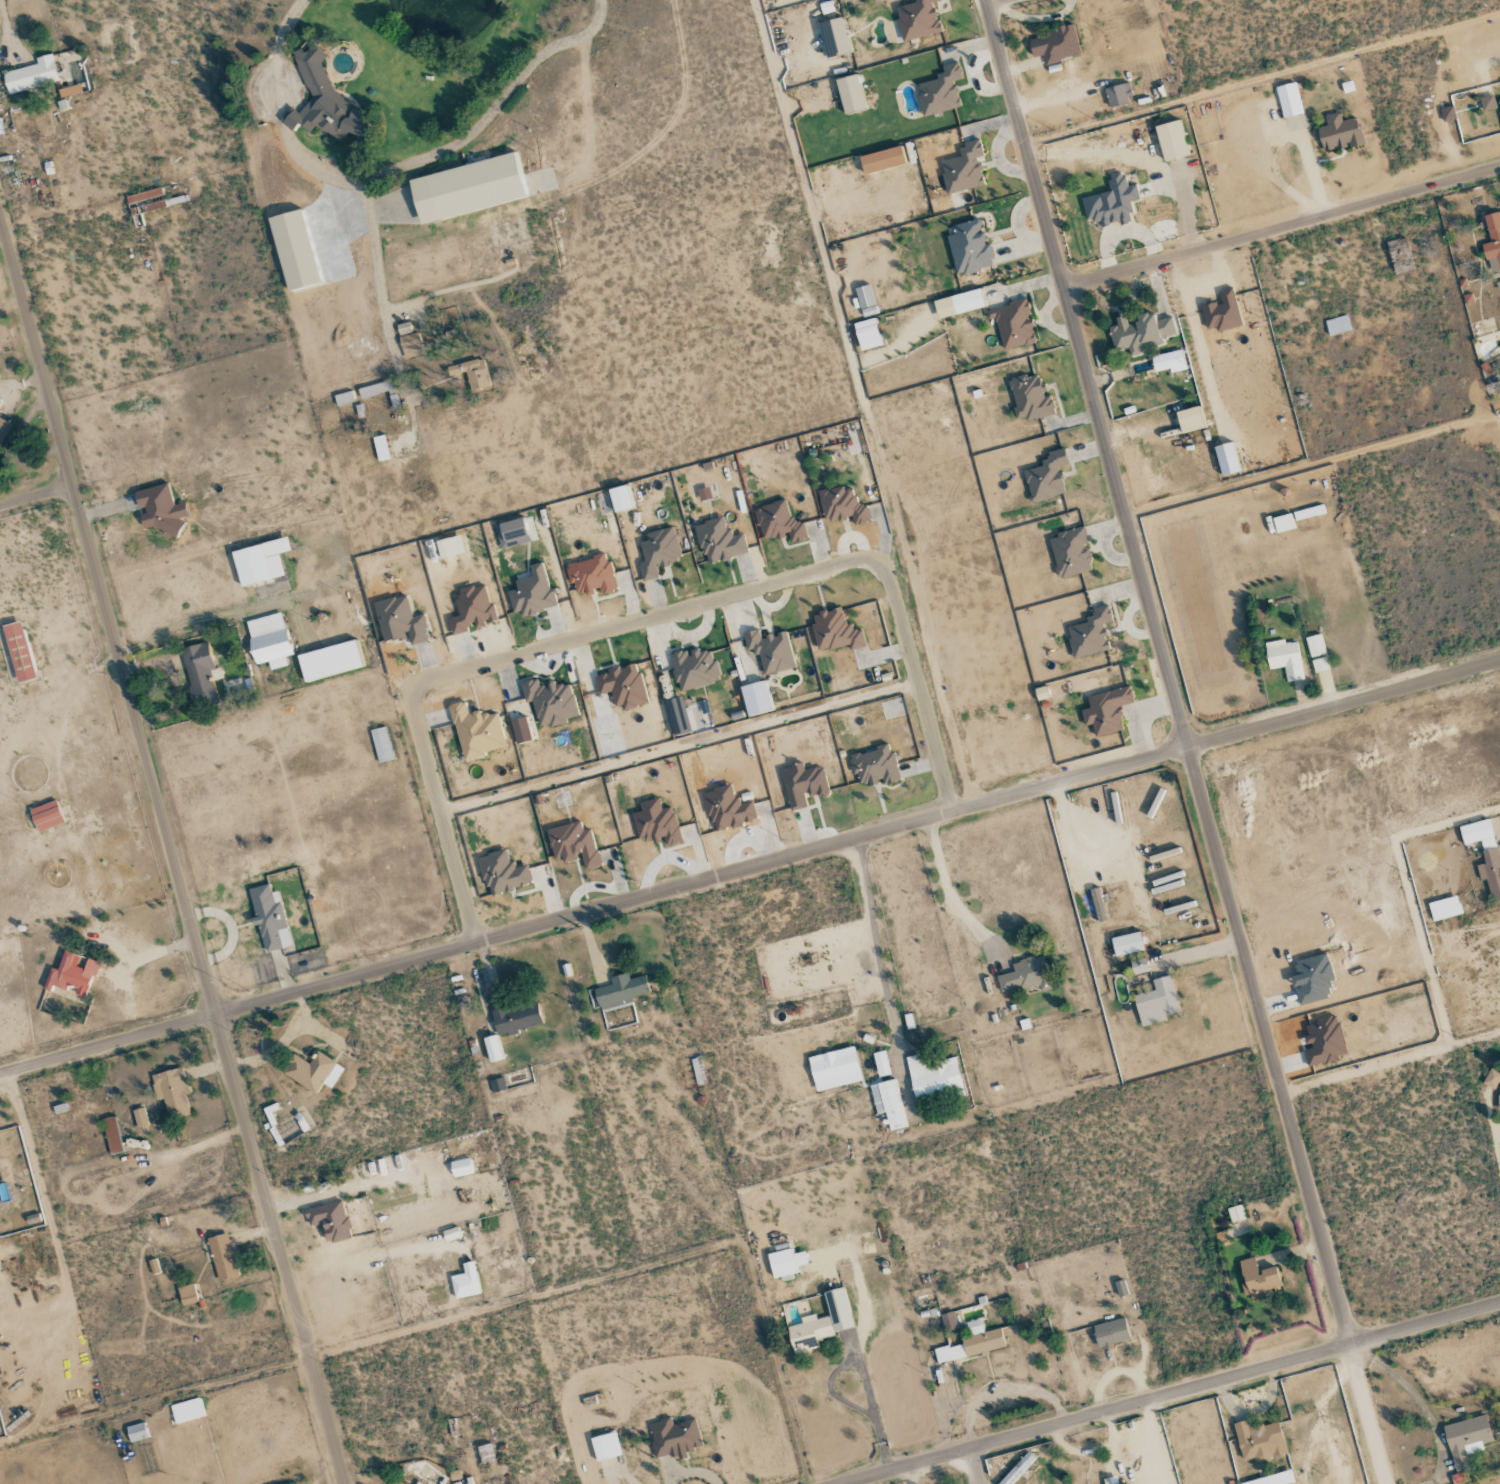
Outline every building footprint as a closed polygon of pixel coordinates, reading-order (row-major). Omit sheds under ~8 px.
[(934,3),(941,1),(940,0),(915,0),(915,3),(895,7),(902,41),(940,32),(934,3)] [(851,52),(842,17),(818,23),(827,58),(851,52)] [(1080,55),(1072,26),(1028,37),(1033,57),(1043,55),(1045,64),(1080,55)] [(310,98),(299,114),(292,109),(282,123),(292,130),(297,123),(307,130),(318,126),(340,142),(344,136),(353,132),(361,138),(370,124),(361,118),(364,114),(332,92),(322,63),(327,55),(316,47),(302,51),(298,48),(294,53),(310,98)] [(3,73),(8,94),(59,81),(52,54),(36,58),(37,64),(3,73)] [(924,116),(960,106),(953,81),(962,79),(958,62),(941,66),(944,75),(915,83),(924,116)] [(835,80),(845,115),(866,109),(856,74),(835,80)] [(1104,89),(1110,108),(1133,101),(1127,82),(1104,89)] [(1283,118),(1303,113),(1295,82),(1275,87),(1283,118)] [(59,89),(60,97),(82,93),(81,84),(59,89)] [(1482,111),(1496,109),(1493,95),(1479,98),(1482,111)] [(1442,121),(1454,119),(1452,106),(1440,108),(1442,121)] [(1322,153),(1363,143),(1357,118),(1341,121),(1339,112),(1324,116),(1327,126),(1317,128),(1322,153)] [(1164,162),(1187,155),(1178,120),(1154,127),(1164,162)] [(984,185),(978,158),(983,156),(979,140),(958,145),(961,158),(939,162),(946,194),(984,185)] [(906,165),(901,147),(859,157),(864,175),(906,165)] [(420,225),(557,189),(551,167),(523,174),(517,152),(408,180),(420,225)] [(1081,199),(1087,222),(1099,219),(1101,228),(1132,220),(1128,202),(1139,199),(1135,184),(1126,187),(1122,172),(1106,176),(1110,191),(1081,199)] [(127,195),(134,231),(144,230),(140,210),(166,205),(163,189),(127,195)] [(301,210),(268,218),(287,292),(320,283),(301,210)] [(1484,215),(1489,243),(1482,244),(1485,260),(1496,257),(1499,270),(1499,212),(1484,215)] [(946,237),(957,276),(995,266),(989,244),(987,244),(981,218),(952,226),(954,235),(946,237)] [(1391,273),(1412,271),(1408,238),(1387,241),(1391,273)] [(984,307),(979,288),(933,301),(938,319),(984,307)] [(1241,326),(1234,288),(1219,291),(1221,302),(1202,306),(1206,329),(1215,327),(1216,331),(1241,326)] [(987,309),(989,321),(996,319),(1002,350),(1035,342),(1029,316),(1030,316),(1026,300),(987,309)] [(1130,356),(1141,354),(1139,345),(1176,337),(1172,317),(1156,321),(1154,313),(1136,317),(1137,322),(1127,324),(1125,316),(1115,318),(1116,326),(1108,328),(1113,350),(1128,347),(1130,356)] [(1325,319),(1328,335),(1350,332),(1347,316),(1325,319)] [(860,351),(882,345),(874,318),(853,324),(860,351)] [(413,332),(409,322),(396,326),(400,337),(413,332)] [(404,358),(423,355),(419,333),(400,336),(404,358)] [(1184,365),(1180,350),(1151,357),(1155,372),(1184,365)] [(447,367),(449,376),(466,372),(471,391),(490,386),(483,358),(447,367)] [(1055,414),(1050,393),(1047,394),(1044,383),(1040,384),(1038,375),(1027,377),(1026,374),(1008,378),(1017,421),(1055,414)] [(336,405),(354,402),(353,391),(334,395),(336,405)] [(1175,413),(1182,434),(1204,428),(1198,406),(1175,413)] [(10,422),(0,417),(0,442),(10,422)] [(378,461),(389,459),(384,435),(373,437),(378,461)] [(1239,472),(1232,442),(1213,447),(1221,476),(1239,472)] [(1030,502),(1065,494),(1058,468),(1067,465),(1063,448),(1046,452),(1048,459),(1040,460),(1042,466),(1022,471),(1030,502)] [(134,491),(139,513),(144,534),(180,526),(179,518),(188,516),(185,503),(173,506),(168,484),(134,491)] [(608,490),(614,513),(632,508),(626,485),(608,490)] [(871,522),(866,504),(858,506),(853,485),(817,493),(824,524),(853,517),(855,526),(871,522)] [(808,540),(803,521),(792,524),(786,500),(753,508),(762,542),(787,536),(789,544),(808,540)] [(1324,514),(1322,505),(1293,512),(1295,521),(1324,514)] [(1294,529),(1290,513),(1272,518),(1276,534),(1294,529)] [(501,549),(529,542),(523,518),(494,525),(501,549)] [(748,554),(743,534),(729,537),(724,518),(696,524),(704,564),(748,554)] [(645,533),(647,541),(640,542),(644,562),(639,563),(643,581),(658,577),(656,567),(681,561),(673,527),(645,533)] [(1084,528),(1049,535),(1057,578),(1092,571),(1084,528)] [(440,559),(465,553),(460,535),(435,542),(440,559)] [(232,551),(240,587),(284,577),(279,554),(290,551),(287,539),(232,551)] [(616,591),(611,561),(605,562),(605,556),(566,563),(570,585),(574,584),(576,597),(597,593),(597,595),(616,591)] [(548,590),(543,563),(530,565),(532,577),(515,580),(516,590),(508,591),(513,613),(521,611),(522,615),(557,608),(553,589),(548,590)] [(451,633),(474,628),(474,627),(495,622),(487,584),(455,591),(460,616),(448,619),(451,633)] [(384,644),(409,637),(411,645),(429,641),(423,615),(412,617),(406,595),(374,603),(384,644)] [(1073,658),(1109,649),(1103,624),(1112,622),(1108,605),(1091,608),(1093,619),(1066,626),(1073,658)] [(817,651),(849,645),(850,649),(865,646),(861,629),(853,631),(851,622),(844,623),(840,607),(812,613),(814,624),(811,625),(817,651)] [(287,666),(285,657),(292,655),(282,613),(245,621),(255,665),(268,662),(270,670),(287,666)] [(22,622),(0,627),(0,644),(10,685),(36,679),(22,622)] [(795,667),(786,631),(761,638),(759,629),(743,633),(748,650),(752,649),(759,676),(795,667)] [(1329,668),(1320,633),(1305,637),(1314,672),(1329,668)] [(1265,643),(1268,669),(1284,667),(1286,681),(1302,680),(1298,639),(1265,643)] [(362,668),(356,641),(297,655),(304,682),(362,668)] [(194,708),(218,703),(213,680),(222,678),(220,668),(214,669),(208,642),(180,649),(194,708)] [(679,691),(721,681),(716,659),(712,660),(709,649),(700,652),(699,647),(669,654),(679,691)] [(647,703),(638,664),(595,673),(600,694),(611,691),(615,710),(647,703)] [(246,690),(244,677),(225,680),(228,693),(246,690)] [(578,718),(570,680),(547,685),(539,686),(537,678),(520,682),(525,702),(532,700),(539,727),(578,718)] [(748,717),(772,710),(764,680),(740,686),(748,717)] [(1086,696),(1089,708),(1080,710),(1084,726),(1091,724),(1094,737),(1123,730),(1117,706),(1133,702),(1130,686),(1086,696)] [(663,701),(674,736),(692,731),(681,696),(663,701)] [(462,759),(506,749),(497,712),(481,715),(480,711),(468,713),(465,701),(450,705),(462,759)] [(532,740),(526,716),(510,720),(517,744),(532,740)] [(901,780),(893,751),(890,752),(888,745),(850,755),(858,787),(882,781),(883,785),(901,780)] [(780,769),(790,811),(808,806),(806,799),(829,793),(822,766),(804,771),(802,763),(780,769)] [(703,792),(713,831),(757,820),(752,800),(737,804),(732,784),(703,792)] [(639,802),(641,811),(632,813),(639,843),(662,837),(664,847),(682,843),(673,806),(661,809),(659,798),(639,802)] [(64,823),(56,800),(29,810),(38,832),(64,823)] [(1463,844),(1480,841),(1486,863),(1477,866),(1480,880),(1486,879),(1491,901),(1499,899),(1499,860),(1490,818),(1459,826),(1463,844)] [(547,830),(555,861),(563,859),(563,861),(582,857),(585,870),(600,866),(591,829),(582,831),(580,821),(547,830)] [(531,884),(527,865),(512,869),(507,849),(478,857),(487,895),(531,884)] [(278,891),(271,893),(269,884),(248,889),(256,922),(258,921),(265,952),(291,946),(278,891)] [(1428,902),(1432,921),(1461,915),(1457,896),(1428,902)] [(1115,957),(1144,950),(1140,931),(1110,938),(1115,957)] [(87,998),(98,962),(88,959),(85,968),(76,966),(79,956),(64,951),(58,970),(51,968),(45,986),(65,992),(68,984),(77,987),(75,994),(87,998)] [(997,976),(1001,995),(1051,982),(1044,955),(1011,963),(1014,972),(997,976)] [(1134,975),(1149,971),(1145,957),(1130,962),(1134,975)] [(600,1011),(633,1002),(632,997),(650,992),(645,975),(629,979),(628,973),(610,978),(612,984),(594,989),(600,1011)] [(1141,1026),(1166,1020),(1165,1015),(1179,1012),(1170,975),(1152,979),(1155,990),(1133,995),(1141,1026)] [(496,1034),(542,1027),(539,1002),(492,1009),(496,1034)] [(1303,1049),(1308,1067),(1339,1059),(1338,1055),(1346,1054),(1338,1016),(1305,1023),(1308,1036),(1304,1036),(1307,1048),(1303,1049)] [(483,1038),(490,1063),(503,1059),(496,1034),(483,1038)] [(808,1057),(816,1092),(862,1081),(855,1047),(808,1057)] [(891,1074),(885,1050),(872,1054),(879,1078),(891,1074)] [(316,1093),(322,1083),(332,1088),(344,1067),(316,1051),(309,1063),(293,1054),(282,1074),(316,1093)] [(966,1097),(958,1057),(929,1063),(927,1053),(907,1057),(916,1106),(966,1097)] [(190,1115),(186,1094),(188,1094),(183,1067),(151,1074),(157,1099),(164,1097),(169,1119),(190,1115)] [(1494,1090),(1499,1079),(1499,1074),(1490,1068),(1482,1084),(1494,1090)] [(869,1086),(876,1114),(885,1112),(889,1131),(907,1127),(895,1079),(869,1086)] [(137,1127),(148,1125),(144,1107),(133,1110),(137,1127)] [(121,1152),(117,1116),(104,1117),(108,1153),(121,1152)] [(450,1161),(453,1177),(472,1174),(470,1158),(450,1161)] [(309,1225),(322,1222),(327,1243),(351,1237),(342,1200),(305,1209),(309,1225)] [(1226,1208),(1231,1223),(1245,1218),(1240,1204),(1226,1208)] [(218,1280),(239,1276),(229,1232),(208,1237),(218,1280)] [(767,1253),(773,1278),(797,1272),(795,1266),(808,1263),(805,1251),(792,1254),(791,1248),(767,1253)] [(1239,1261),(1245,1283),(1243,1284),(1247,1300),(1282,1291),(1276,1266),(1258,1271),(1254,1257),(1239,1261)] [(455,1299),(480,1293),(473,1261),(462,1263),(464,1273),(450,1276),(455,1299)] [(182,1306),(199,1301),(194,1283),(177,1287),(182,1306)] [(854,1329),(844,1287),(824,1291),(829,1316),(816,1319),(814,1314),(800,1318),(802,1323),(787,1327),(794,1355),(819,1349),(817,1338),(854,1329)] [(945,1330),(958,1327),(954,1311),(940,1315),(945,1330)] [(1098,1348),(1129,1340),(1124,1318),(1092,1325),(1098,1348)] [(966,1322),(970,1336),(962,1338),(967,1356),(1005,1347),(1001,1328),(984,1332),(981,1319),(966,1322)] [(934,1348),(937,1363),(966,1357),(963,1343),(934,1348)] [(1444,1424),(1454,1471),(1470,1468),(1467,1454),(1483,1450),(1482,1443),(1492,1441),(1486,1415),(1444,1424)] [(648,1423),(656,1458),(677,1453),(679,1459),(688,1457),(686,1450),(702,1446),(696,1418),(672,1424),(670,1418),(648,1423)] [(1286,1453),(1278,1421),(1249,1428),(1247,1420),(1233,1423),(1243,1463),(1286,1453)] [(129,1443),(149,1438),(145,1422),(125,1427),(129,1443)] [(590,1438),(597,1461),(622,1454),(616,1431),(590,1438)] [(495,1461),(491,1443),(477,1446),(481,1464),(495,1461)] [(1036,1459),(1028,1452),(997,1483),(1012,1483),(1036,1459)] [(1237,1483),(1286,1483),(1294,1482),(1291,1470),(1237,1483)]
